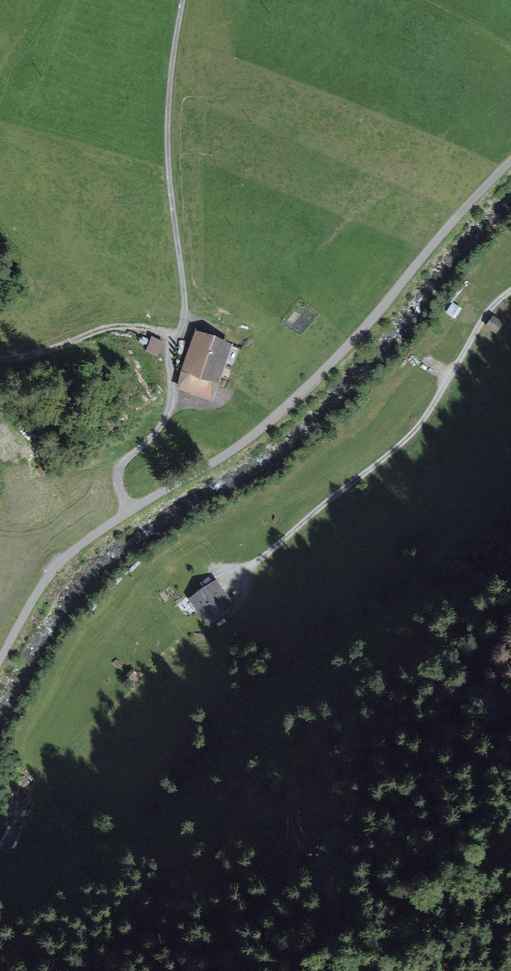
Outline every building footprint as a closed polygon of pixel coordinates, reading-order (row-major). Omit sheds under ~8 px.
[(454,301),(448,311),(456,316),(463,306),(454,301)] [(493,315),(485,326),(495,333),(503,323),(493,315)] [(182,371),(219,384),(233,344),(196,331),(182,371)] [(163,342),(152,338),(147,350),(157,355),(163,342)] [(217,581),(191,600),(207,622),(233,604),(217,581)]
